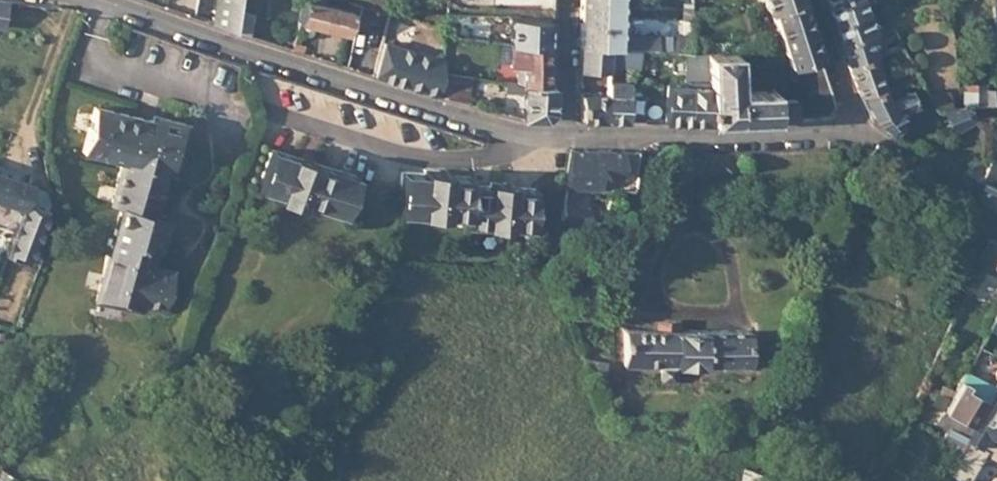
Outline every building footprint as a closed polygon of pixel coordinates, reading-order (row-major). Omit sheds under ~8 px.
[(239,0),(207,0),(205,21),(236,31),(239,0)] [(249,36),(252,11),(244,10),(245,0),(239,0),(236,31),(249,36)] [(309,0),(303,0),(298,21),(347,33),(353,11),(309,0)] [(544,0),(543,10),(553,10),(554,5),(554,0),(544,0)] [(579,48),(593,49),(609,50),(655,53),(657,37),(620,35),(620,0),(579,0),(579,48)] [(764,9),(769,7),(785,55),(785,56),(788,64),(792,62),(796,71),(791,73),(800,100),(794,100),(797,119),(833,115),(836,106),(811,31),(800,0),(761,0),(764,9)] [(826,3),(829,12),(832,22),(864,13),(859,0),(837,0),(826,3)] [(864,13),(832,22),(836,31),(839,41),(864,35),(870,33),(864,13)] [(546,17),(509,16),(508,42),(546,45),(546,17)] [(451,35),(444,35),(442,56),(441,65),(454,66),(457,36),(451,35)] [(864,35),(839,41),(843,52),(847,63),(870,55),(871,54),(869,49),(864,35)] [(683,54),(691,55),(691,39),(674,38),(673,54),(683,54)] [(898,44),(894,38),(869,49),(871,54),(898,44)] [(442,56),(382,41),(374,75),(412,87),(438,96),(441,71),(441,65),(442,56)] [(508,42),(507,62),(522,64),(522,85),(547,85),(546,45),(508,42)] [(291,49),(302,53),(304,46),(293,43),(291,49)] [(875,66),(905,56),(898,44),(871,54),(870,55),(875,66)] [(593,49),(579,48),(579,72),(592,72),(593,49)] [(609,50),(593,49),(592,72),(607,73),(609,50)] [(777,121),(780,120),(778,103),(775,102),(775,94),(738,94),(735,53),(706,54),(712,124),(742,123),(777,121)] [(712,124),(706,54),(691,55),(683,54),(683,87),(664,86),(663,123),(696,124),(712,124)] [(860,96),(882,88),(883,88),(880,80),(875,66),(870,55),(847,63),(853,79),(860,96)] [(792,62),(788,64),(791,73),(796,71),(792,62)] [(469,76),(441,71),(438,96),(466,104),(469,76)] [(880,80),(883,88),(888,86),(886,79),(880,80)] [(553,111),(553,85),(547,85),(522,85),(504,82),(505,93),(522,93),(522,119),(545,121),(553,111)] [(618,122),(626,122),(626,82),(606,82),(605,95),(605,122),(618,122)] [(876,123),(890,133),(902,125),(898,112),(918,100),(909,85),(888,98),(882,88),(860,96),(871,118),(876,123)] [(987,91),(989,107),(996,107),(996,90),(987,91)] [(972,93),(973,108),(989,107),(987,91),(972,93)] [(605,95),(579,93),(582,121),(596,121),(605,122),(605,95)] [(938,113),(944,112),(943,111),(950,110),(949,95),(929,97),(938,113)] [(780,120),(797,119),(794,100),(778,103),(780,120)] [(152,118),(96,103),(82,151),(120,161),(108,204),(119,207),(105,258),(102,258),(90,299),(138,312),(140,308),(158,314),(169,274),(150,269),(155,254),(158,255),(168,221),(155,217),(167,175),(172,177),(188,123),(153,112),(152,118)] [(969,110),(964,109),(950,110),(943,111),(944,112),(953,130),(973,119),(969,110)] [(360,179),(274,150),(261,188),(348,216),(360,179)] [(633,177),(639,152),(632,152),(598,151),(569,151),(566,188),(599,189),(600,175),(633,177)] [(974,156),(971,162),(985,169),(989,163),(974,156)] [(996,180),(996,158),(990,156),(989,163),(985,169),(983,174),(996,181),(996,180)] [(959,183),(975,191),(983,174),(985,169),(971,162),(969,160),(959,183)] [(22,208),(29,185),(29,184),(0,174),(0,201),(22,208)] [(471,177),(406,174),(404,215),(469,219),(470,229),(537,233),(539,191),(471,185),(471,177)] [(973,194),(990,207),(996,210),(996,181),(983,174),(975,191),(973,194)] [(40,189),(29,185),(22,208),(43,214),(46,203),(40,189)] [(31,262),(45,215),(43,214),(22,208),(9,254),(31,262)] [(563,212),(562,223),(588,226),(589,215),(563,212)] [(9,254),(7,259),(29,267),(31,262),(9,254)] [(545,271),(553,272),(557,272),(559,256),(558,256),(546,256),(545,271)] [(988,330),(996,334),(996,312),(988,330)] [(664,330),(628,330),(629,365),(664,365),(664,380),(678,380),(678,365),(754,366),(754,329),(682,329),(682,323),(664,323),(664,330)] [(980,348),(973,362),(980,365),(983,366),(990,353),(980,348)] [(610,355),(587,356),(592,371),(613,365),(610,355)] [(980,365),(973,362),(970,367),(978,371),(980,365)] [(957,393),(947,413),(975,428),(988,403),(967,394),(978,371),(970,367),(957,393)] [(978,447),(986,433),(996,439),(996,386),(988,403),(975,428),(968,441),(978,447)] [(946,388),(936,408),(947,413),(957,393),(946,388)] [(943,446),(961,455),(968,441),(975,428),(947,413),(940,428),(949,433),(943,446)] [(980,449),(978,447),(968,441),(961,455),(947,480),(964,480),(980,449)] [(748,468),(744,480),(780,480),(781,477),(748,468)]
